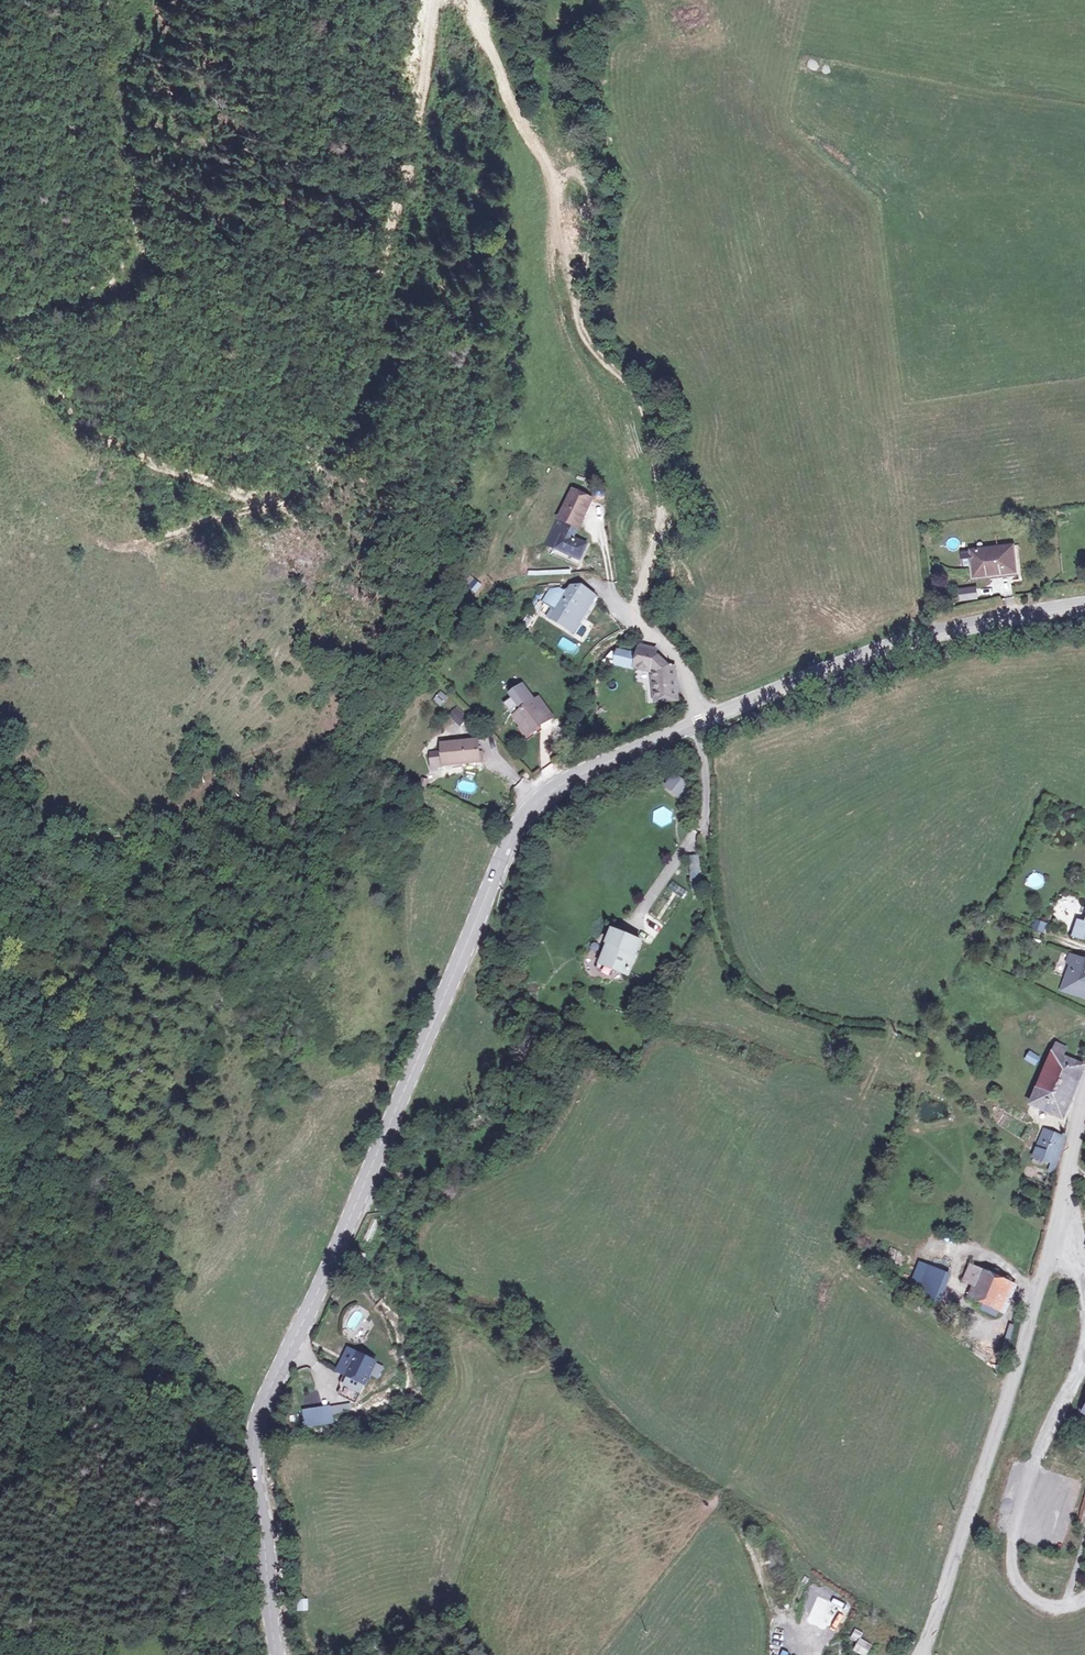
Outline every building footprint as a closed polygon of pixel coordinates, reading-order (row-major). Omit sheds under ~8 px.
[(572,488),(564,502),(584,512),(591,497),(572,488)] [(584,512),(564,502),(543,540),(551,544),(577,559),(586,544),(572,536),(584,512)] [(1011,542),(971,545),(974,576),(1014,572),(1011,542)] [(1015,579),(1014,572),(974,576),(975,584),(1015,579)] [(959,588),(960,601),(978,599),(976,587),(959,588)] [(578,588),(573,588),(566,598),(560,593),(559,595),(557,595),(556,594),(548,607),(553,611),(548,619),(574,636),(580,627),(576,625),(594,597),(578,588)] [(548,607),(556,594),(553,591),(544,604),(548,607)] [(637,657),(617,651),(615,656),(612,664),(632,672),(634,668),(652,673),(655,703),(679,700),(675,669),(665,670),(662,660),(655,659),(657,653),(641,647),(637,657)] [(612,664),(615,656),(608,652),(603,661),(612,664)] [(533,700),(529,704),(527,701),(531,697),(523,688),(502,705),(510,714),(512,712),(523,725),(528,732),(535,726),(547,716),(533,700)] [(442,707),(449,696),(440,691),(433,701),(442,707)] [(449,713),(459,725),(468,717),(458,706),(449,713)] [(528,732),(523,725),(519,729),(528,739),(539,730),(535,726),(528,732)] [(476,740),(439,745),(440,754),(442,768),(462,765),(476,763),(479,762),(476,740)] [(442,768),(440,754),(431,755),(433,769),(442,768)] [(476,763),(462,765),(463,773),(477,771),(476,763)] [(674,773),(664,789),(679,798),(688,782),(674,773)] [(671,809),(657,809),(657,825),(671,825),(671,809)] [(699,851),(690,851),(691,866),(701,865),(699,851)] [(1032,872),(1026,885),(1037,890),(1043,878),(1032,872)] [(1033,919),(1030,929),(1043,933),(1046,923),(1033,919)] [(1080,921),(1075,933),(1084,937),(1084,923),(1080,921)] [(637,943),(624,937),(618,951),(606,947),(598,964),(624,973),(637,943)] [(1073,951),(1069,960),(1076,963),(1066,988),(1084,995),(1084,956),(1073,951)] [(1084,999),(1084,995),(1066,988),(1064,994),(1084,1002),(1084,999)] [(1049,1051),(1053,1054),(1051,1058),(1046,1069),(1033,1102),(1064,1116),(1081,1078),(1082,1079),(1084,1069),(1084,1063),(1062,1053),(1064,1049),(1056,1044),(1053,1050),(1051,1049),(1049,1050),(1049,1051)] [(1039,1054),(1028,1047),(1024,1057),(1035,1063),(1039,1054)] [(1065,1137),(1053,1130),(1048,1141),(1042,1138),(1039,1146),(1057,1155),(1054,1159),(1060,1162),(1065,1137)] [(1039,1146),(1037,1150),(1054,1159),(1057,1155),(1039,1146)] [(974,1288),(979,1272),(968,1269),(963,1285),(974,1288)] [(1002,1278),(979,1272),(974,1288),(971,1299),(995,1306),(1002,1278)] [(945,1280),(927,1275),(920,1302),(938,1307),(945,1280)] [(1014,1281),(1002,1278),(995,1306),(1006,1310),(1014,1281)] [(401,1348),(397,1346),(392,1354),(396,1357),(401,1348)] [(380,1363),(364,1355),(350,1384),(366,1392),(380,1363)] [(366,1392),(350,1384),(345,1393),(361,1401),(366,1392)] [(340,1425),(338,1406),(302,1409),(304,1428),(340,1425)] [(312,1574),(302,1575),(303,1586),(312,1585),(312,1574)] [(840,1612),(844,1598),(836,1596),(832,1610),(840,1612)] [(858,1642),(863,1632),(854,1629),(850,1638),(858,1642)] [(876,1644),(867,1638),(861,1646),(870,1653),(876,1644)]
